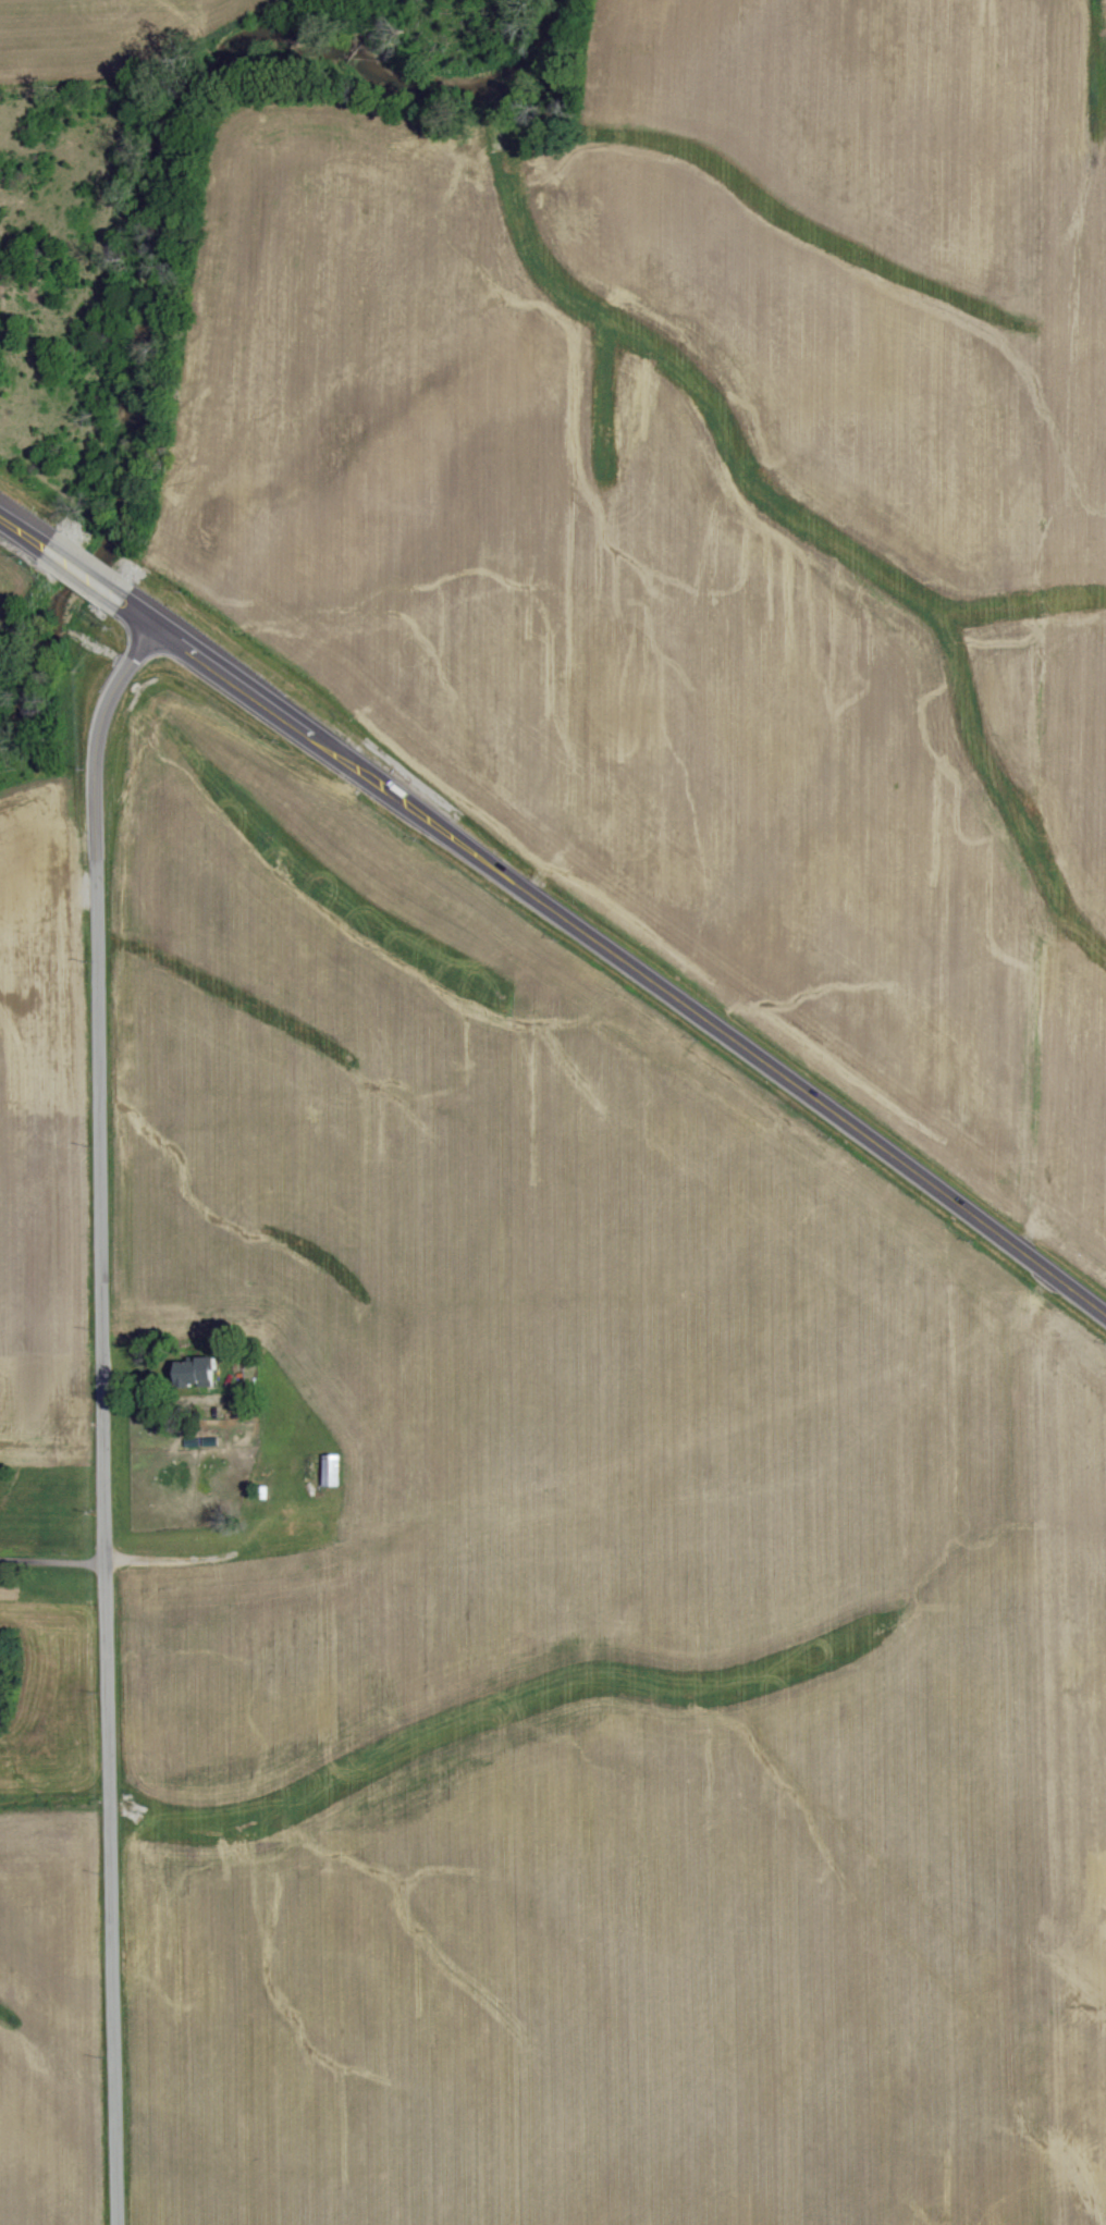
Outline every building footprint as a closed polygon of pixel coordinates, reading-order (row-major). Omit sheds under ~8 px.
[(218,1386),(218,1359),(181,1359),(181,1386),(218,1386)] [(326,1486),(344,1486),(343,1454),(326,1455),(326,1486)]
